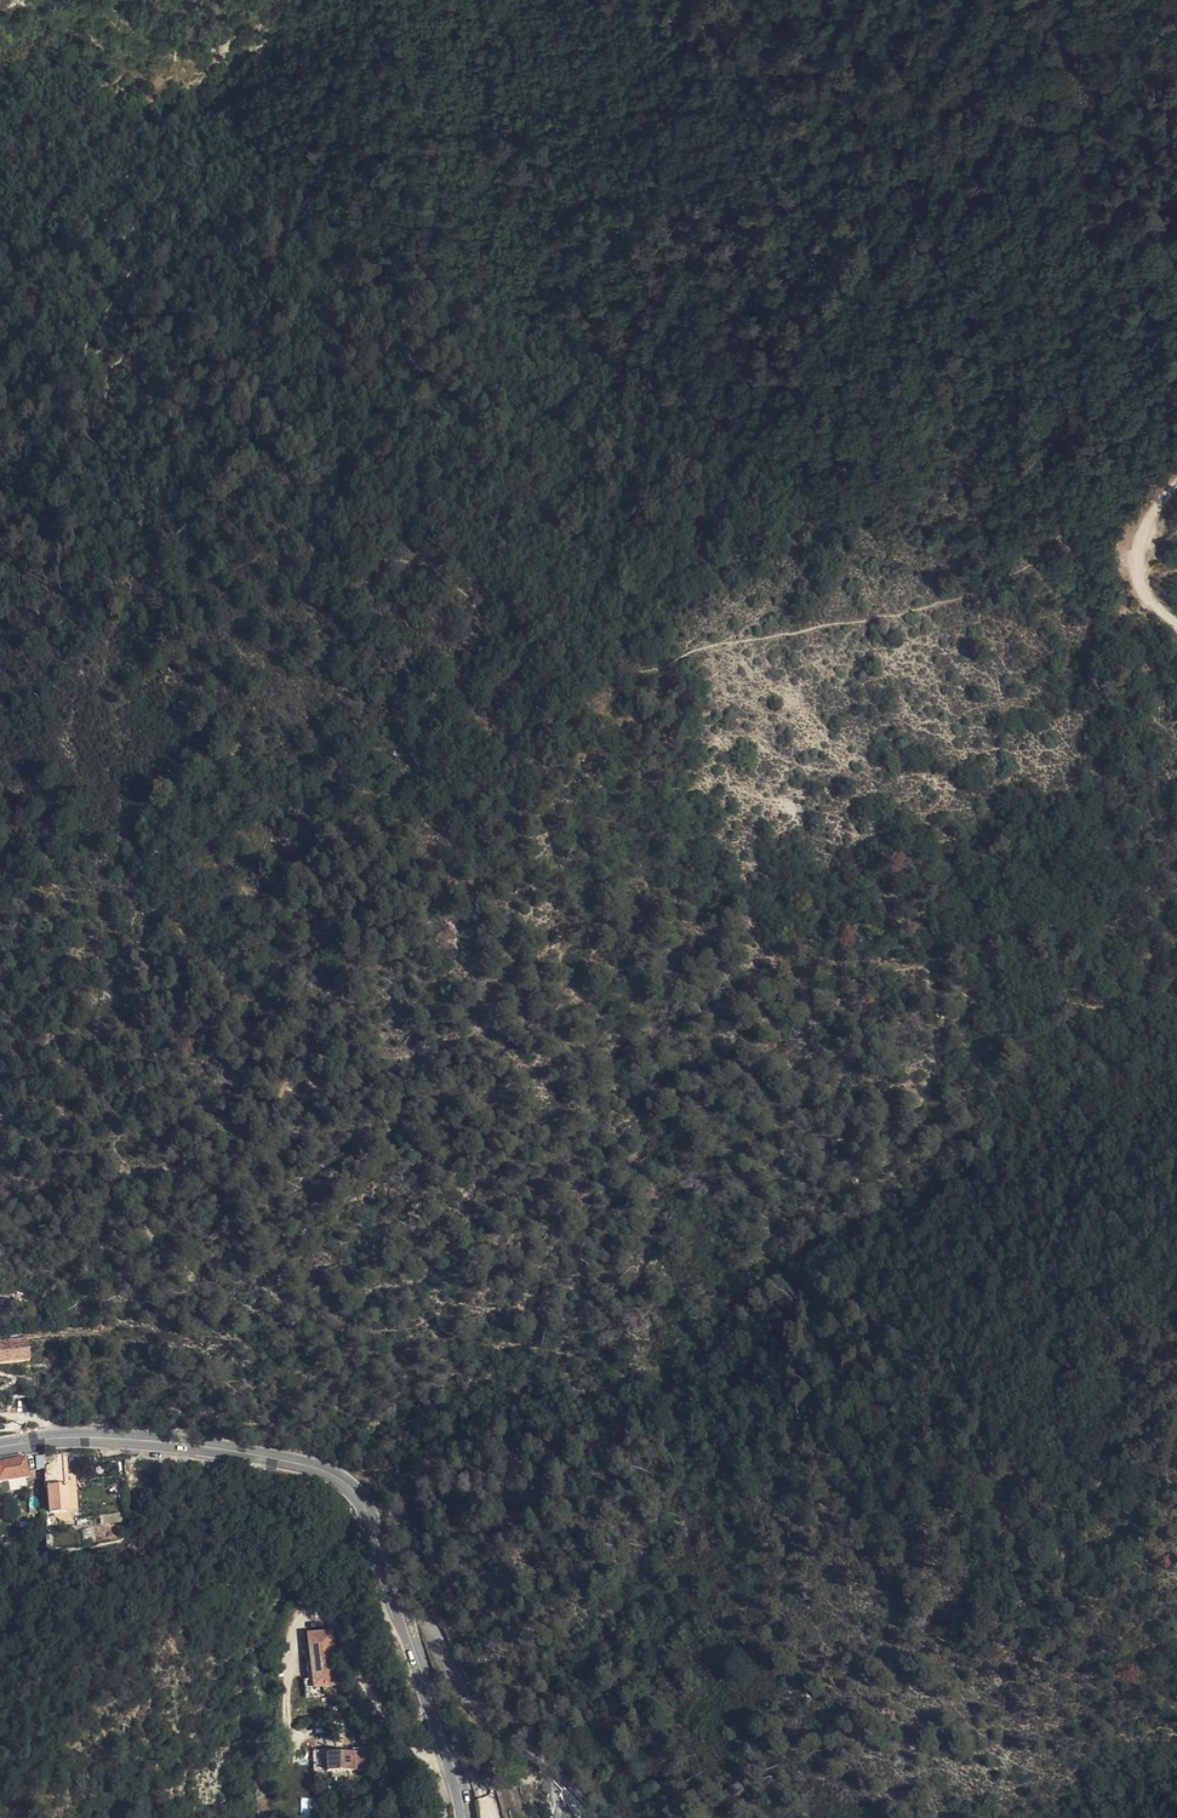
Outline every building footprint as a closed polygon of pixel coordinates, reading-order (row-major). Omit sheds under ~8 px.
[(27,1340),(0,1343),(0,1365),(29,1362),(27,1340)] [(64,1456),(45,1457),(46,1480),(47,1490),(51,1488),(53,1515),(67,1515),(64,1456)] [(77,1458),(64,1458),(67,1515),(75,1514),(77,1458)] [(22,1484),(26,1483),(25,1461),(0,1464),(0,1487),(22,1484)] [(121,1521),(120,1513),(100,1515),(100,1523),(121,1521)] [(337,1685),(333,1628),(307,1630),(311,1687),(337,1685)] [(351,1749),(327,1751),(328,1772),(353,1770),(351,1749)]
